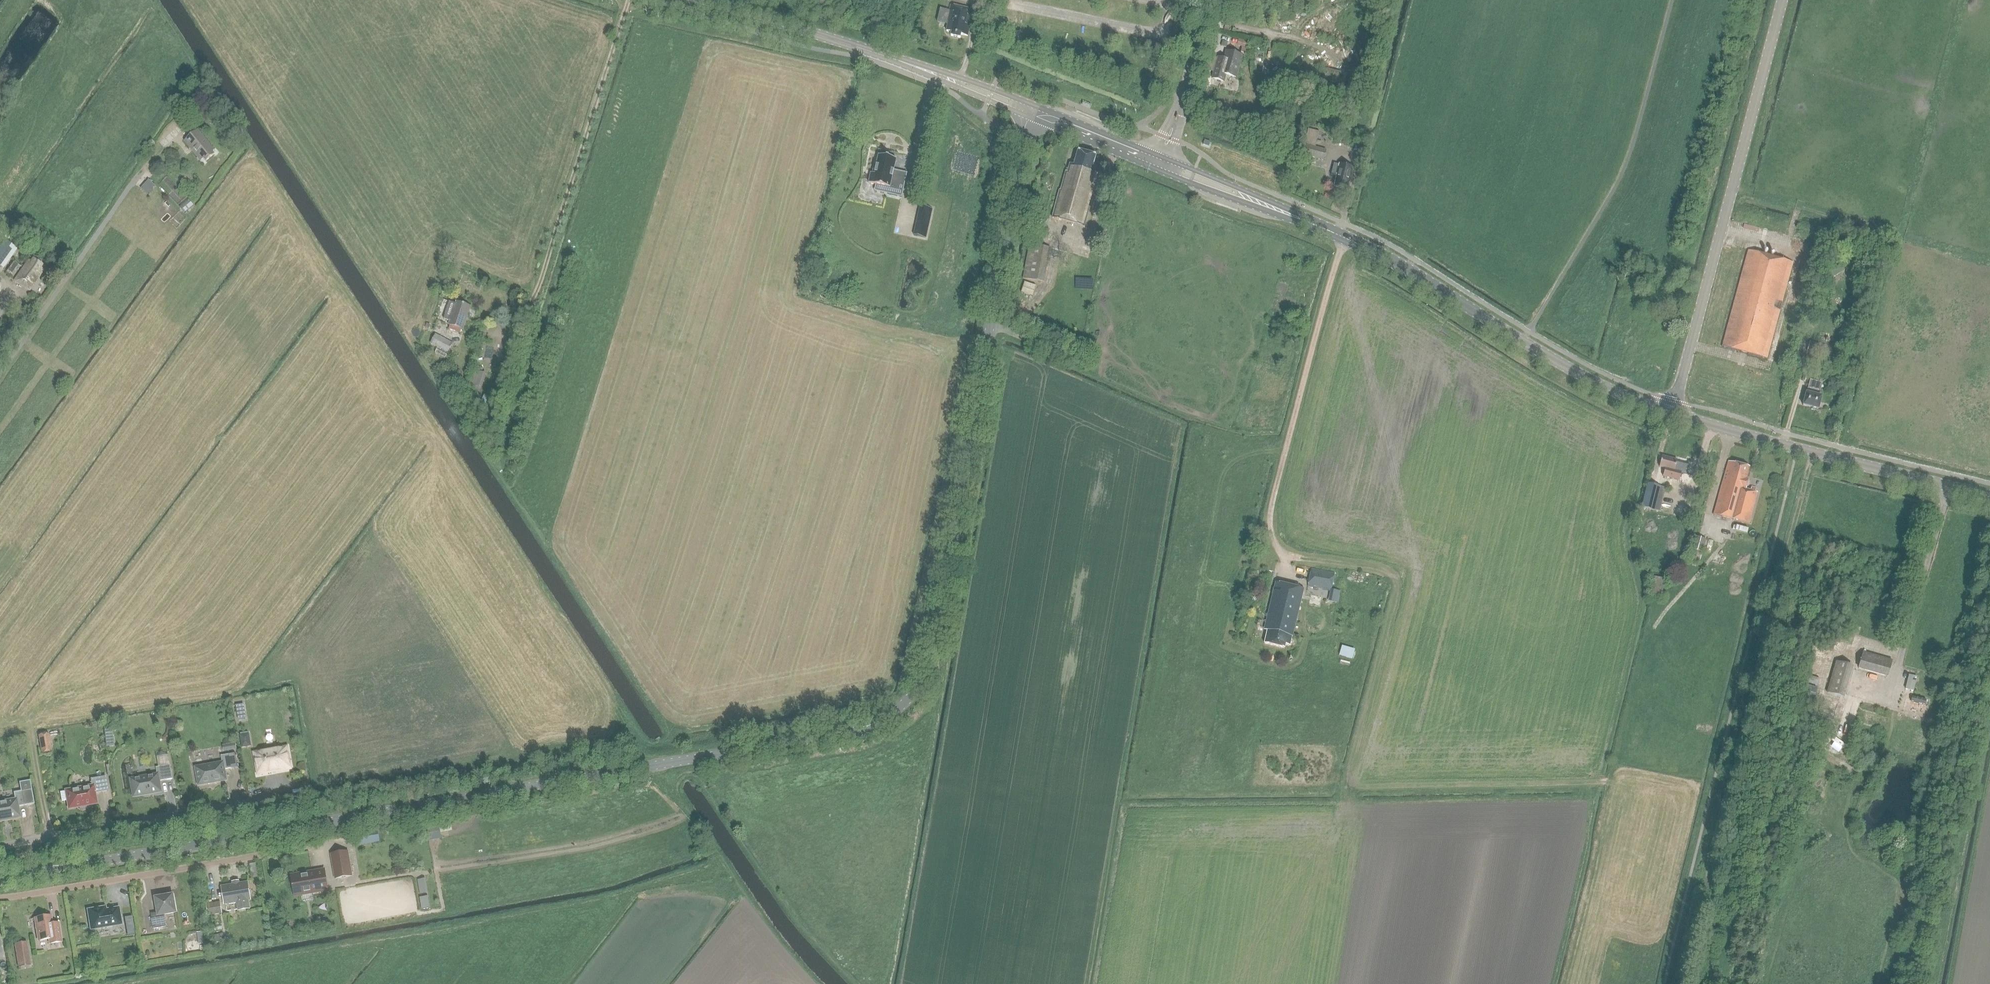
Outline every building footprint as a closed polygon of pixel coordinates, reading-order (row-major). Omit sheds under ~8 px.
[(1235,6),(1249,8),(1251,0),(1250,0),(1236,0),(1235,6)] [(973,11),(950,5),(947,20),(949,20),(946,31),(951,33),(950,36),(960,38),(961,35),(967,36),(973,11)] [(1242,56),(1226,52),(1224,60),(1218,58),(1212,79),(1224,82),(1226,75),(1236,78),(1242,56)] [(185,142),(186,144),(200,161),(203,158),(205,162),(214,155),(211,151),(213,150),(199,131),(185,142)] [(1303,156),(1323,161),(1326,151),(1306,145),(1303,156)] [(1078,151),(1074,165),(1070,164),(1066,177),(1064,177),(1063,182),(1062,182),(1052,218),(1084,227),(1100,169),(1093,167),(1096,156),(1078,151)] [(871,173),(869,183),(889,188),(888,194),(902,198),(906,179),(892,176),(896,159),(879,155),(876,165),(875,164),(873,173),(871,173)] [(1339,164),(1339,165),(1334,164),(1332,173),(1331,176),(1336,177),(1334,187),(1347,190),(1353,167),(1339,164)] [(145,184),(151,190),(155,186),(149,180),(145,184)] [(1038,192),(1035,200),(1043,203),(1046,195),(1038,192)] [(915,227),(913,235),(926,238),(928,230),(915,227)] [(1748,248),(1750,244),(1736,238),(1734,242),(1748,248)] [(0,246),(0,267),(4,269),(18,249),(5,240),(0,246)] [(1048,248),(1028,245),(1022,280),(1042,283),(1048,248)] [(1722,347),(1767,359),(1793,263),(1748,250),(1722,347)] [(1069,263),(1080,266),(1083,255),(1071,252),(1069,263)] [(14,280),(28,290),(43,270),(40,267),(42,264),(33,258),(31,261),(28,260),(14,280)] [(15,275),(21,264),(14,260),(8,271),(15,275)] [(1033,297),(1036,286),(1024,283),(1021,293),(1033,297)] [(463,330),(471,307),(456,302),(456,304),(449,302),(443,319),(450,321),(449,325),(463,330)] [(430,344),(448,353),(452,344),(435,335),(430,344)] [(486,362),(490,343),(484,341),(479,361),(486,362)] [(1809,342),(1806,352),(1826,357),(1829,347),(1809,342)] [(1803,406),(1811,408),(1811,410),(1815,412),(1816,409),(1818,410),(1821,397),(1819,396),(1822,383),(1810,380),(1806,393),(1803,406)] [(1683,465),(1676,463),(1677,461),(1662,457),(1659,467),(1665,469),(1663,477),(1679,481),(1681,473),(1681,472),(1683,465)] [(1757,493),(1755,493),(1756,489),(1751,487),(1750,491),(1746,490),(1747,486),(1748,486),(1749,482),(1748,482),(1748,480),(1746,479),(1749,467),(1728,462),(1714,515),(1749,524),(1757,493)] [(1654,511),(1659,487),(1646,484),(1641,508),(1654,511)] [(1705,539),(1695,536),(1689,560),(1699,563),(1705,539)] [(1311,569),(1308,587),(1331,591),(1334,574),(1311,569)] [(1664,579),(1650,576),(1647,594),(1661,597),(1664,579)] [(1285,645),(1290,646),(1295,624),(1297,624),(1304,590),(1294,587),(1274,581),(1264,623),(1267,624),(1265,630),(1267,631),(1264,644),(1284,649),(1285,645)] [(1818,646),(1816,656),(1833,659),(1834,649),(1818,646)] [(1892,660),(1863,652),(1858,669),(1888,677),(1892,660)] [(1844,698),(1845,695),(1853,666),(1835,661),(1827,693),(1844,698)] [(1906,687),(1908,688),(1914,689),(1917,678),(1911,676),(1909,675),(1906,687)] [(1798,684),(1795,697),(1813,702),(1816,688),(1798,684)] [(1928,701),(1907,695),(1905,702),(1917,705),(1916,710),(1925,712),(1928,701)] [(1876,725),(1879,714),(1865,710),(1862,720),(1876,725)] [(114,746),(112,730),(104,731),(106,747),(114,746)] [(48,733),(38,735),(41,753),(51,752),(48,733)] [(240,736),(242,748),(250,746),(248,734),(240,736)] [(224,752),(236,750),(235,743),(222,746),(224,752)] [(290,768),(286,748),(255,754),(258,774),(290,768)] [(222,763),(196,768),(199,785),(210,783),(210,782),(214,782),(215,782),(226,780),(224,770),(232,768),(229,754),(221,756),(222,763)] [(18,759),(19,763),(22,765),(25,764),(26,761),(25,757),(22,755),(20,756),(18,759)] [(159,767),(170,765),(168,755),(157,757),(159,767)] [(159,781),(173,779),(170,765),(159,767),(156,768),(157,775),(131,780),(134,796),(145,794),(149,793),(149,794),(150,794),(150,793),(160,791),(159,781)] [(85,805),(96,803),(94,793),(108,790),(105,777),(91,779),(92,786),(66,791),(66,790),(60,792),(61,801),(67,799),(69,808),(80,806),(84,805),(85,805)] [(3,819),(3,820),(3,819),(7,818),(7,819),(8,819),(19,817),(17,807),(34,804),(31,790),(14,793),(15,800),(0,803),(0,820),(3,819)] [(428,822),(429,831),(441,830),(440,821),(428,822)] [(331,854),(336,879),(351,876),(347,851),(331,854)] [(312,893),(312,890),(327,888),(324,870),(291,876),(293,885),(292,885),(293,887),(295,896),(312,893)] [(420,878),(421,893),(429,892),(427,877),(420,878)] [(247,883),(222,887),(225,904),(237,902),(239,910),(249,908),(247,900),(250,900),(247,883)] [(151,914),(153,929),(166,927),(164,915),(175,913),(172,896),(156,898),(158,913),(151,914)] [(420,898),(422,910),(430,908),(428,896),(420,898)] [(221,914),(220,902),(206,904),(208,916),(221,914)] [(105,907),(87,910),(91,931),(122,926),(119,908),(106,910),(105,907)] [(50,916),(30,919),(30,920),(35,919),(38,941),(48,939),(49,944),(62,942),(59,923),(52,924),(50,916)] [(125,918),(126,928),(134,926),(132,917),(125,918)] [(219,943),(225,942),(224,934),(217,935),(219,943)] [(14,944),(18,967),(31,966),(27,942),(14,944)]
